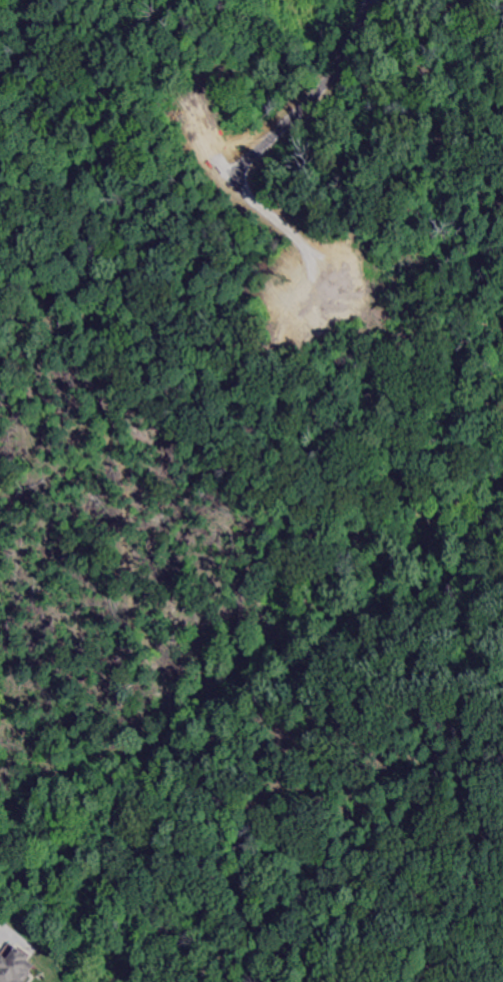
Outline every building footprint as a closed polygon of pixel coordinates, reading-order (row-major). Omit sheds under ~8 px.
[(33,974),(27,981),(0,981),(0,950),(5,954),(9,957),(19,945),(33,956),(31,959),(39,965),(32,973),(33,974)]
